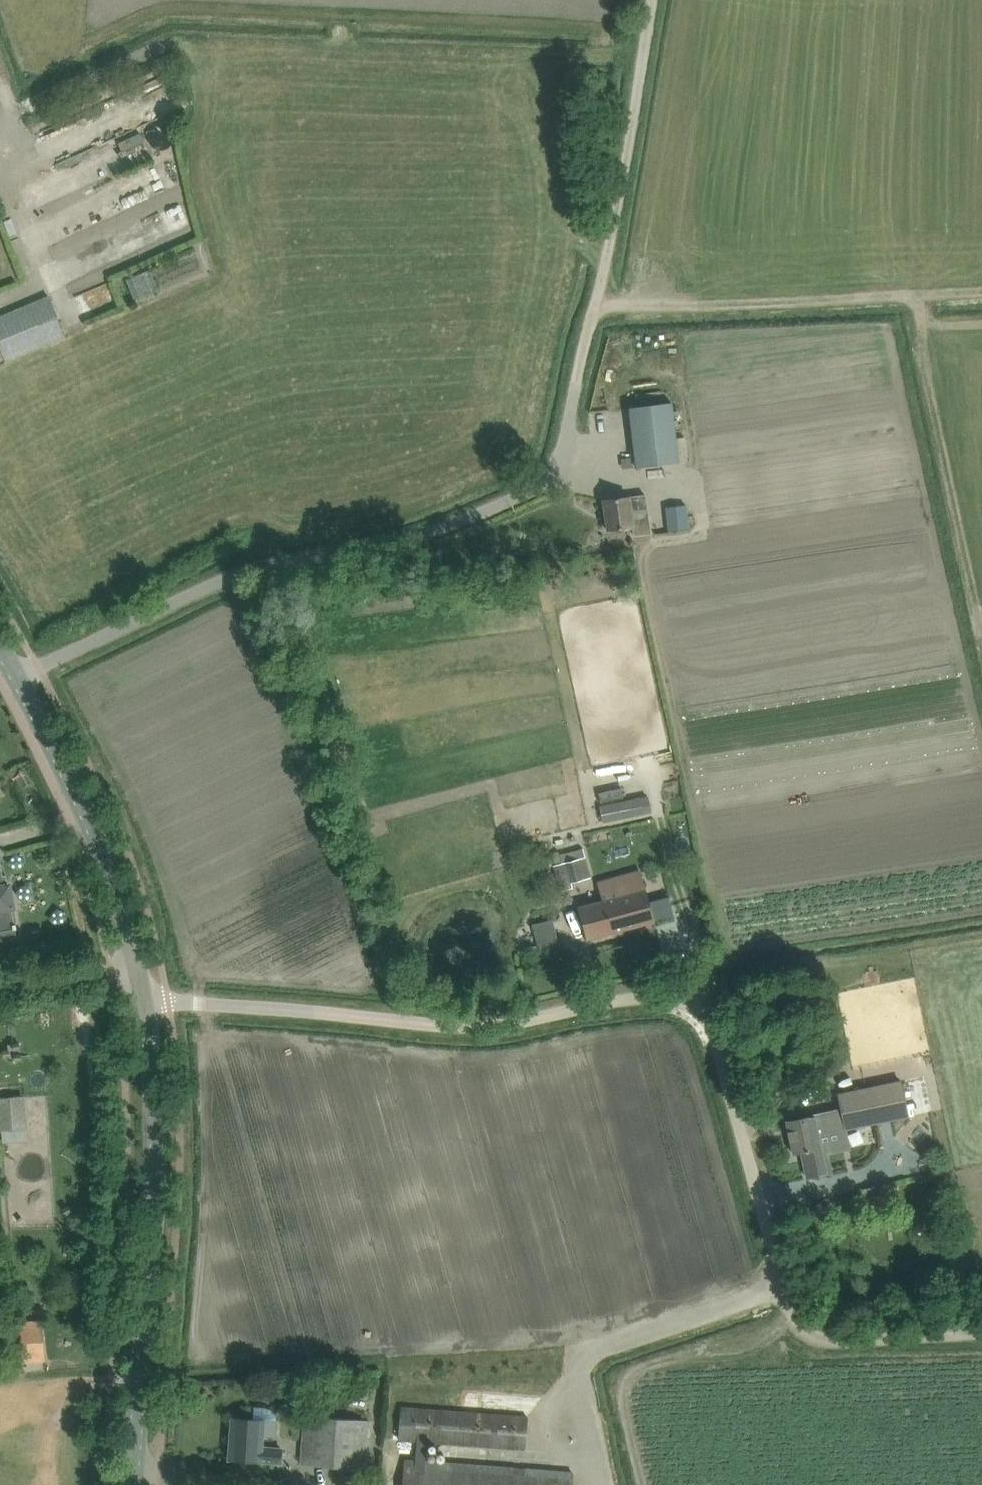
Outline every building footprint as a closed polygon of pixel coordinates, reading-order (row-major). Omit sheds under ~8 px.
[(126,128),(75,152),(81,164),(132,141),(126,128)] [(134,129),(135,141),(156,141),(156,128),(134,129)] [(169,173),(188,172),(187,157),(168,158),(169,173)] [(144,273),(154,288),(164,282),(154,267),(144,273)] [(66,336),(49,295),(0,316),(0,345),(7,361),(66,336)] [(636,466),(677,461),(669,401),(627,407),(636,466)] [(635,500),(629,500),(629,496),(603,500),(607,530),(632,526),(633,534),(650,532),(645,494),(635,495),(635,500)] [(685,507),(670,509),(672,528),(687,526),(685,507)] [(648,796),(599,806),(603,823),(651,813),(648,796)] [(560,890),(593,880),(586,857),(553,866),(560,890)] [(6,887),(9,886),(9,885),(8,885),(6,874),(3,875),(0,860),(0,939),(17,936),(15,928),(16,928),(16,924),(14,924),(11,907),(13,907),(12,905),(9,906),(6,887)] [(673,915),(668,896),(649,902),(640,871),(598,882),(603,900),(577,907),(586,939),(654,921),(654,920),(673,915)] [(838,1093),(845,1129),(908,1116),(900,1080),(838,1093)] [(831,1129),(828,1113),(786,1121),(793,1153),(801,1151),(807,1177),(830,1172),(824,1145),(818,1147),(815,1132),(831,1129)] [(890,1205),(885,1183),(860,1189),(866,1221),(880,1218),(878,1208),(890,1205)] [(46,1360),(42,1320),(18,1322),(23,1362),(46,1360)] [(525,1449),(528,1417),(402,1407),(399,1440),(525,1449)] [(281,1447),(260,1446),(261,1437),(274,1439),(276,1423),(276,1420),(275,1418),(274,1416),(273,1413),(271,1412),(269,1410),(267,1409),(264,1409),(254,1408),(253,1419),(232,1418),(232,1419),(234,1419),(233,1443),(230,1443),(229,1459),(280,1463),(281,1447)] [(365,1469),(369,1420),(305,1415),(301,1464),(365,1469)] [(573,1472),(406,1460),(403,1484),(572,1484),(573,1472)]
